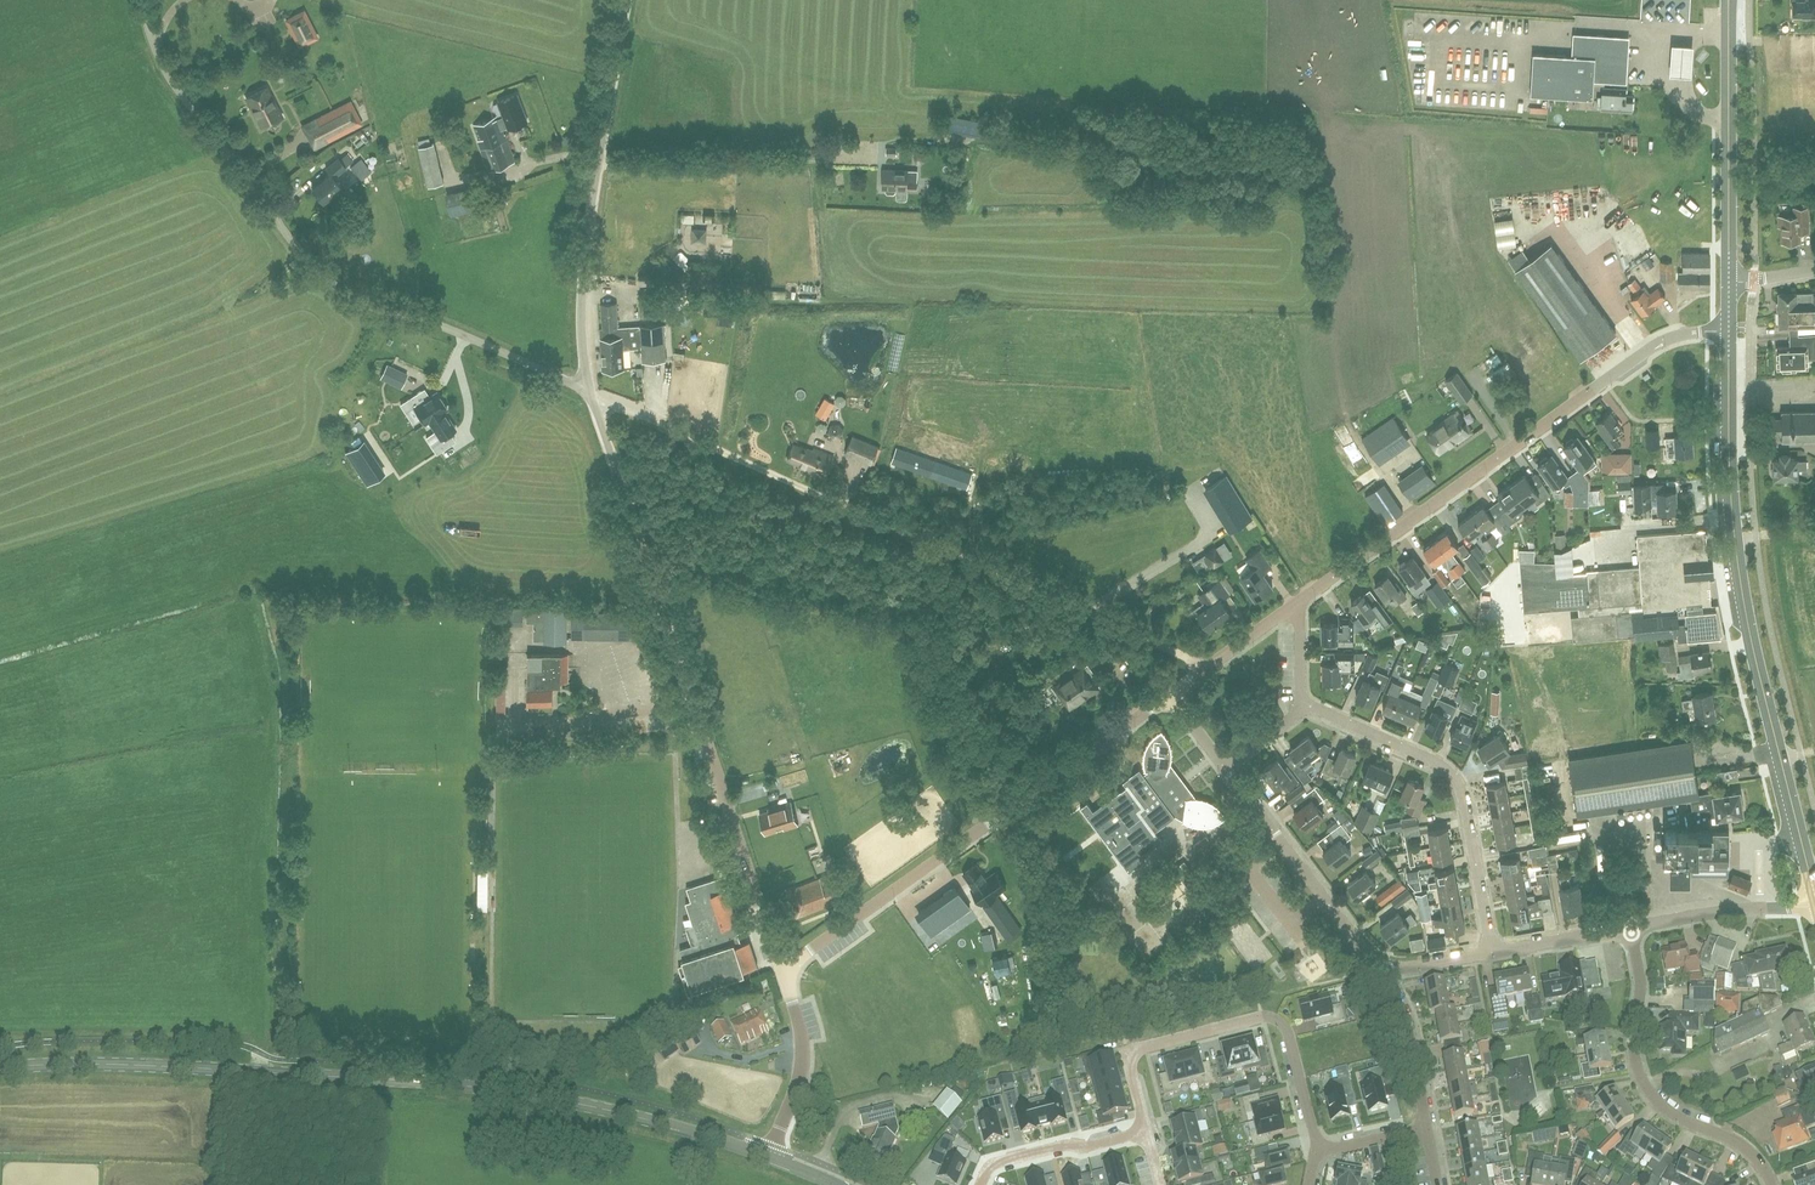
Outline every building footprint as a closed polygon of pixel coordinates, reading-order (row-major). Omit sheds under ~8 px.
[(1793,15),(1802,15),(1802,17),(1814,17),(1814,0),(1793,0),(1793,15)] [(317,37),(304,11),(287,20),(300,46),(317,37)] [(1449,25),(1454,32),(1465,24),(1460,17),(1449,25)] [(1480,30),(1487,25),(1483,19),(1476,23),(1480,30)] [(1624,80),(1627,39),(1575,36),(1574,56),(1533,53),(1531,95),(1593,98),(1594,79),(1613,80),(1624,80)] [(1694,41),(1672,40),(1670,71),(1692,73),(1694,41)] [(1633,76),(1637,82),(1645,76),(1642,71),(1633,76)] [(262,127),(282,117),(266,88),(247,98),(262,127)] [(1631,111),(1632,96),(1625,95),(1626,89),(1603,88),(1602,96),(1597,96),(1597,106),(1601,107),(1601,109),(1631,111)] [(508,128),(527,122),(517,94),(498,101),(504,117),(498,120),(498,119),(475,127),(491,170),(515,161),(505,134),(504,135),(502,129),(508,127),(508,128)] [(1530,98),(1530,108),(1548,108),(1548,98),(1530,98)] [(314,149),(362,123),(350,100),(302,126),(314,149)] [(1004,141),(1006,126),(946,115),(944,129),(1004,141)] [(429,186),(443,183),(433,143),(419,146),(429,186)] [(323,201),(342,187),(334,177),(346,168),(338,158),(326,168),(330,173),(312,187),(323,201)] [(360,159),(350,167),(361,180),(371,172),(360,159)] [(916,191),(917,171),(883,169),(882,189),(886,189),(886,191),(887,193),(893,193),(895,192),(895,189),(906,190),(906,191),(916,191)] [(451,216),(480,209),(475,187),(445,194),(451,216)] [(1547,196),(1538,197),(1540,209),(1549,208),(1547,196)] [(1794,216),(1779,217),(1779,226),(1782,226),(1782,242),(1800,241),(1800,232),(1809,232),(1808,225),(1808,208),(1807,208),(1807,202),(1801,202),(1801,208),(1794,208),(1794,216)] [(684,221),(696,219),(695,212),(683,214),(684,221)] [(1513,218),(1495,220),(1498,248),(1516,246),(1513,218)] [(1587,222),(1590,229),(1598,226),(1596,219),(1587,222)] [(1770,219),(1760,223),(1764,234),(1775,230),(1770,219)] [(1614,236),(1625,262),(1629,260),(1630,263),(1652,253),(1640,224),(1614,236)] [(707,229),(692,228),(691,243),(706,244),(707,229)] [(1610,243),(1603,249),(1609,257),(1616,250),(1610,243)] [(1530,259),(1516,270),(1580,359),(1616,333),(1551,244),(1530,259)] [(1710,288),(1710,253),(1683,253),(1683,272),(1679,272),(1679,288),(1710,288)] [(1661,281),(1672,281),(1672,262),(1660,262),(1661,281)] [(1641,288),(1635,279),(1628,284),(1636,295),(1631,299),(1642,314),(1665,297),(1658,288),(1650,293),(1644,286),(1641,288)] [(1814,326),(1814,292),(1813,292),(1797,293),(1779,293),(1779,327),(1798,327),(1798,335),(1805,335),(1814,334),(1814,326)] [(618,327),(616,303),(601,304),(603,328),(600,328),(600,339),(602,370),(624,369),(623,346),(627,346),(627,349),(641,348),(642,362),(666,360),(664,324),(641,325),(641,326),(618,327)] [(724,319),(723,327),(734,328),(735,320),(724,319)] [(1805,335),(1806,344),(1795,345),(1795,347),(1777,348),(1778,369),(1781,369),(1784,371),(1792,371),(1794,368),(1809,368),(1809,358),(1814,357),(1814,334),(1805,335)] [(276,341),(268,345),(275,359),(283,355),(276,341)] [(295,358),(301,366),(308,362),(302,353),(295,358)] [(387,365),(381,378),(401,387),(407,374),(387,365)] [(1457,373),(1446,381),(1453,391),(1454,391),(1461,402),(1472,394),(1464,384),(1465,383),(1457,373)] [(412,394),(400,402),(406,412),(414,407),(424,421),(427,419),(442,409),(446,407),(435,390),(417,402),(412,394)] [(829,418),(838,402),(827,396),(818,413),(829,418)] [(442,409),(427,419),(434,430),(432,431),(437,438),(430,443),(435,451),(450,442),(444,434),(454,427),(442,409)] [(1781,411),(1781,418),(1773,419),(1773,434),(1781,434),(1781,441),(1814,441),(1814,410),(1781,411)] [(1439,427),(1427,435),(1439,452),(1457,440),(1459,442),(1472,432),(1466,424),(1463,426),(1460,422),(1463,420),(1457,411),(1446,418),(1447,420),(1445,421),(1444,420),(1445,422),(1439,427)] [(1612,448),(1618,443),(1612,435),(1622,428),(1610,412),(1596,423),(1601,431),(1600,432),(1612,448)] [(1379,465),(1411,443),(1393,416),(1361,438),(1379,465)] [(833,427),(836,439),(844,436),(841,424),(833,427)] [(1338,434),(1344,442),(1354,436),(1349,427),(1338,434)] [(1648,443),(1659,443),(1658,428),(1647,429),(1648,443)] [(1675,437),(1666,437),(1667,458),(1682,457),(1690,456),(1690,454),(1693,454),(1691,434),(1675,435),(1675,437)] [(852,437),(846,454),(871,464),(871,463),(877,447),(878,447),(852,437)] [(1567,444),(1564,447),(1579,468),(1580,468),(1584,473),(1588,470),(1585,464),(1593,458),(1577,437),(1573,440),(1572,438),(1566,442),(1567,444)] [(362,442),(346,452),(367,484),(383,474),(362,442)] [(813,452),(794,444),(787,459),(806,467),(805,471),(824,479),(834,457),(814,448),(813,452)] [(967,489),(972,474),(896,447),(891,463),(967,489)] [(1602,454),(1602,473),(1632,472),(1632,452),(1605,453),(1605,454),(1602,454)] [(1567,477),(1552,455),(1548,458),(1546,456),(1540,461),(1542,463),(1538,465),(1553,487),(1561,481),(1565,486),(1570,483),(1566,477),(1567,477)] [(1772,468),(1772,476),(1774,476),(1774,477),(1796,476),(1796,469),(1806,469),(1806,461),(1796,461),(1795,458),(1787,459),(1787,455),(1780,455),(1780,459),(1774,459),(1774,468),(1772,468)] [(1579,468),(1573,473),(1581,484),(1581,491),(1588,492),(1589,491),(1589,480),(1584,473),(1580,468),(1579,468)] [(1511,485),(1526,505),(1533,499),(1537,505),(1550,495),(1550,493),(1542,482),(1534,488),(1524,475),(1511,485)] [(1630,475),(1618,476),(1619,492),(1634,491),(1635,502),(1635,507),(1651,506),(1650,485),(1634,486),(1633,486),(1630,486),(1630,475)] [(1206,489),(1231,530),(1252,517),(1227,476),(1206,489)] [(1358,483),(1363,492),(1375,485),(1369,476),(1358,483)] [(1383,523),(1402,511),(1384,483),(1365,496),(1371,505),(1383,523)] [(1663,484),(1650,484),(1651,506),(1658,505),(1658,512),(1677,511),(1675,490),(1664,491),(1663,484)] [(1520,509),(1526,505),(1511,485),(1498,495),(1508,508),(1500,513),(1509,526),(1517,520),(1522,516),(1523,513),(1520,509)] [(1573,491),(1573,506),(1581,506),(1581,491),(1573,491)] [(1471,515),(1482,530),(1494,520),(1483,506),(1471,515)] [(1469,539),(1482,530),(1471,515),(1458,524),(1469,539)] [(1702,533),(1702,530),(1637,535),(1639,566),(1598,569),(1597,566),(1587,567),(1587,563),(1520,560),(1523,612),(1570,608),(1579,608),(1580,616),(1571,617),(1573,642),(1678,632),(1678,639),(1687,639),(1719,636),(1721,636),(1716,609),(1703,610),(1699,564),(1704,558),(1702,533)] [(1435,541),(1446,556),(1458,547),(1447,532),(1435,541)] [(1487,537),(1493,545),(1499,541),(1493,533),(1487,537)] [(1487,537),(1482,541),(1488,550),(1493,545),(1487,537)] [(1453,565),(1446,556),(1435,541),(1423,550),(1434,565),(1441,560),(1454,578),(1460,574),(1453,565)] [(1479,562),(1485,557),(1477,545),(1470,550),(1479,562)] [(1215,546),(1204,553),(1205,554),(1213,567),(1214,568),(1225,561),(1224,561),(1216,547),(1215,546)] [(1578,550),(1580,557),(1593,554),(1590,546),(1578,550)] [(1255,599),(1273,587),(1260,568),(1268,562),(1260,551),(1247,559),(1253,569),(1241,577),(1255,599)] [(1471,553),(1465,558),(1485,584),(1491,580),(1471,553)] [(1414,592),(1430,581),(1424,573),(1424,572),(1413,557),(1399,567),(1410,582),(1408,583),(1414,592)] [(1460,574),(1465,570),(1459,561),(1453,565),(1460,574)] [(1432,573),(1438,580),(1443,587),(1449,582),(1439,568),(1432,573)] [(1393,584),(1388,576),(1375,585),(1386,601),(1394,595),(1400,602),(1406,597),(1395,582),(1393,584)] [(1209,630),(1223,620),(1233,614),(1231,611),(1237,607),(1229,595),(1230,594),(1219,579),(1209,587),(1209,588),(1200,594),(1204,598),(1202,600),(1204,603),(1189,614),(1197,625),(1203,621),(1209,630)] [(1438,580),(1425,590),(1435,603),(1438,608),(1451,598),(1447,594),(1443,587),(1438,580)] [(1363,594),(1351,603),(1361,616),(1359,618),(1366,628),(1378,619),(1385,627),(1394,621),(1379,601),(1372,606),(1363,594)] [(1417,602),(1411,607),(1418,616),(1424,611),(1417,602)] [(523,625),(523,607),(502,607),(502,624),(523,625)] [(544,643),(567,643),(567,608),(544,608),(544,643)] [(630,639),(630,613),(586,612),(586,609),(572,609),(571,639),(630,639)] [(1322,624),(1323,642),(1325,642),(1325,647),(1337,647),(1337,641),(1346,640),(1354,640),(1354,632),(1361,632),(1353,622),(1350,618),(1343,618),(1339,618),(1339,625),(1337,625),(1337,624),(1322,624)] [(527,641),(526,627),(508,628),(509,642),(527,641)] [(1677,669),(1673,642),(1658,645),(1660,660),(1665,659),(1666,670),(1677,669)] [(1379,654),(1373,651),(1371,654),(1369,652),(1362,666),(1372,670),(1378,658),(1379,654)] [(1678,678),(1694,676),(1694,673),(1703,672),(1703,669),(1711,668),(1709,651),(1690,654),(1690,655),(1678,656),(1680,671),(1677,671),(1678,678)] [(1341,686),(1341,673),(1354,673),(1354,653),(1335,653),(1335,663),(1323,663),(1323,683),(1331,683),(1331,687),(1341,686)] [(528,670),(527,704),(553,704),(553,688),(553,683),(561,683),(568,683),(569,654),(543,654),(528,654),(528,669),(528,670)] [(1442,667),(1437,679),(1438,679),(1445,682),(1451,685),(1458,669),(1461,662),(1447,657),(1445,663),(1444,663),(1442,667)] [(1389,694),(1383,709),(1399,716),(1410,691),(1410,690),(1414,681),(1399,675),(1404,665),(1397,662),(1391,675),(1384,691),(1389,694)] [(1070,707),(1097,688),(1083,668),(1056,688),(1070,707)] [(1364,679),(1356,697),(1372,704),(1380,688),(1383,689),(1388,676),(1376,670),(1374,675),(1370,673),(1366,680),(1364,679)] [(1431,676),(1422,696),(1424,697),(1429,699),(1432,693),(1438,679),(1437,679),(1432,676),(1431,676)] [(506,717),(506,688),(497,688),(497,717),(506,717)] [(1410,691),(1399,716),(1413,722),(1419,709),(1421,705),(1424,697),(1422,696),(1410,691)] [(1499,714),(1500,692),(1492,691),(1491,714),(1499,714)] [(1714,718),(1710,692),(1693,694),(1694,698),(1682,700),(1683,709),(1695,707),(1697,720),(1714,718)] [(1460,703),(1458,707),(1472,714),(1477,702),(1464,695),(1460,703)] [(1438,699),(1425,728),(1440,734),(1447,717),(1451,719),(1457,706),(1438,698),(1438,699)] [(1451,739),(1467,746),(1478,721),(1462,714),(1457,726),(1451,739)] [(1196,798),(1170,763),(1171,757),(1171,752),(1171,747),(1169,742),(1166,736),(1162,730),(1155,735),(1151,740),(1148,744),(1146,749),(1145,754),(1144,759),(1144,765),(1145,770),(1146,771),(1148,771),(1144,774),(1140,769),(1124,781),(1128,786),(1122,791),(1108,801),(1094,812),(1087,802),(1081,807),(1081,806),(1082,805),(1079,800),(1077,801),(1061,812),(1073,828),(1068,832),(1079,847),(1074,851),(1086,866),(1091,863),(1102,878),(1104,876),(1116,891),(1129,881),(1125,875),(1129,872),(1129,871),(1135,867),(1145,860),(1142,856),(1162,841),(1154,830),(1174,815),(1183,820),(1191,824),(1199,825),(1204,825),(1211,824),(1216,822),(1220,820),(1224,817),(1225,816),(1221,809),(1217,805),(1212,802),(1206,800),(1200,799),(1196,798)] [(1509,755),(1507,752),(1510,750),(1499,734),(1479,747),(1489,763),(1497,758),(1503,768),(1528,763),(1526,752),(1509,755)] [(1304,783),(1312,778),(1307,772),(1314,767),(1309,759),(1319,751),(1308,737),(1290,750),(1303,766),(1296,772),(1304,783)] [(1697,794),(1690,742),(1569,761),(1578,813),(1682,796),(1682,798),(1690,797),(1690,796),(1697,794)] [(1348,772),(1356,755),(1341,749),(1335,762),(1327,759),(1322,771),(1337,778),(1341,769),(1348,772)] [(1283,768),(1277,759),(1262,770),(1268,778),(1264,781),(1270,790),(1275,787),(1276,788),(1284,782),(1289,789),(1299,781),(1287,765),(1283,768)] [(1364,781),(1364,783),(1369,785),(1371,784),(1370,786),(1384,792),(1393,772),(1371,762),(1363,779),(1365,779),(1364,781)] [(1544,775),(1554,774),(1553,764),(1543,765),(1544,775)] [(841,765),(834,767),(837,774),(843,772),(841,765)] [(1719,781),(1738,778),(1737,769),(1717,771),(1719,781)] [(1528,777),(1523,778),(1526,793),(1531,792),(1528,777)] [(1419,815),(1424,805),(1417,802),(1424,786),(1408,779),(1400,797),(1410,802),(1407,810),(1419,815)] [(1505,781),(1486,785),(1489,800),(1508,797),(1505,781)] [(1291,803),(1306,791),(1301,784),(1285,795),(1291,803)] [(1296,811),(1294,812),(1306,828),(1323,815),(1316,805),(1324,799),(1315,787),(1303,796),(1302,797),(1306,803),(1296,811)] [(1531,792),(1526,793),(1528,808),(1534,807),(1531,792)] [(1693,810),(1742,803),(1741,796),(1739,796),(1739,792),(1714,796),(1714,798),(1705,799),(1704,798),(1691,800),(1693,810)] [(1508,797),(1489,800),(1492,815),(1510,812),(1508,797)] [(773,810),(759,814),(765,833),(784,827),(785,829),(797,825),(791,803),(772,809),(773,810)] [(1742,803),(1693,810),(1695,825),(1708,823),(1707,817),(1710,816),(1711,827),(1718,825),(1717,817),(1742,813),(1741,810),(1743,809),(1742,803)] [(1363,805),(1354,824),(1371,832),(1380,813),(1373,810),(1363,805)] [(1534,807),(1528,808),(1528,809),(1530,817),(1531,823),(1537,822),(1534,807)] [(1510,812),(1492,815),(1495,830),(1513,827),(1510,812)] [(1666,812),(1656,815),(1659,824),(1669,821),(1666,812)] [(1416,817),(1401,819),(1402,821),(1403,830),(1419,827),(1417,818),(1416,818),(1416,817)] [(1537,822),(1531,823),(1534,837),(1534,839),(1539,838),(1537,822)] [(1324,850),(1323,851),(1334,866),(1351,853),(1343,843),(1351,837),(1341,824),(1331,832),(1330,832),(1337,840),(1324,850)] [(1513,827),(1495,830),(1497,846),(1516,842),(1513,827)] [(1431,846),(1449,843),(1447,828),(1428,831),(1431,846)] [(1698,830),(1676,830),(1676,829),(1665,829),(1665,845),(1655,845),(1655,857),(1665,857),(1669,858),(1669,875),(1690,875),(1690,862),(1729,862),(1729,831),(1712,830),(1698,829),(1698,830)] [(1449,843),(1431,846),(1434,862),(1452,859),(1449,843)] [(1546,855),(1547,855),(1546,854),(1545,845),(1528,849),(1530,857),(1536,856),(1538,865),(1548,862),(1546,855)] [(1377,850),(1363,861),(1368,867),(1369,866),(1376,861),(1382,856),(1377,850)] [(1546,855),(1548,862),(1549,872),(1559,870),(1556,853),(1547,855),(1546,855)] [(1503,875),(1528,870),(1527,864),(1521,865),(1519,856),(1500,860),(1503,875)] [(478,862),(477,906),(489,906),(489,862),(478,862)] [(994,890),(976,864),(963,873),(976,892),(984,887),(988,893),(981,899),(1009,939),(1019,931),(992,892),(994,890)] [(1393,867),(1377,879),(1383,886),(1399,874),(1393,867)] [(1438,887),(1457,883),(1454,868),(1435,872),(1436,881),(1429,883),(1430,888),(1438,887)] [(1419,870),(1407,872),(1408,883),(1416,891),(1418,890),(1417,881),(1420,881),(1419,870)] [(1506,890),(1525,887),(1523,878),(1529,877),(1528,870),(1503,875),(1506,890)] [(1359,898),(1376,885),(1366,871),(1349,884),(1359,898)] [(1541,883),(1547,882),(1545,872),(1535,874),(1537,884),(1541,883)] [(680,966),(678,966),(680,971),(683,982),(690,1001),(713,993),(711,985),(744,974),(743,971),(757,966),(749,942),(741,944),(738,935),(740,934),(739,931),(738,928),(736,929),(735,925),(738,924),(736,919),(732,906),(728,893),(731,891),(726,875),(686,888),(691,901),(685,903),(690,917),(692,924),(685,926),(692,945),(680,949),(683,959),(682,959),(684,964),(680,966)] [(831,884),(828,876),(787,892),(791,900),(797,898),(800,905),(794,907),(797,916),(837,900),(831,884),(830,884),(831,884)] [(1571,886),(1569,877),(1560,879),(1561,888),(1560,888),(1564,911),(1583,908),(1579,885),(1571,886)] [(1751,881),(1739,877),(1738,879),(1732,877),(1729,885),(1747,892),(1751,881)] [(1400,880),(1388,889),(1394,897),(1406,887),(1400,880)] [(1547,882),(1541,883),(1543,895),(1549,893),(1547,882)] [(1440,902),(1459,899),(1457,883),(1438,887),(1440,902)] [(1535,900),(1534,895),(1526,896),(1525,887),(1506,890),(1508,905),(1535,900)] [(1397,908),(1413,895),(1407,888),(1391,900),(1397,908)] [(932,934),(970,907),(958,891),(920,918),(932,934)] [(1418,906),(1428,904),(1426,893),(1416,894),(1418,906)] [(1535,900),(1508,905),(1511,921),(1530,917),(1529,910),(1541,908),(1542,915),(1553,913),(1550,897),(1535,900)] [(1443,917),(1462,914),(1459,899),(1440,902),(1443,917)] [(1431,919),(1428,904),(1418,906),(1421,921),(1425,920),(1431,919)] [(1416,921),(1420,918),(1416,909),(1411,914),(1403,919),(1398,913),(1380,926),(1391,940),(1409,927),(1408,927),(1416,921)] [(1431,919),(1425,920),(1427,932),(1433,930),(1432,925),(1434,925),(1444,924),(1446,933),(1465,929),(1462,914),(1443,917),(1431,919)] [(853,947),(868,936),(862,928),(847,939),(853,947)] [(1288,930),(1280,935),(1289,951),(1297,947),(1288,930)] [(1429,950),(1445,947),(1443,936),(1427,939),(1429,950)] [(1728,970),(1737,948),(1711,937),(1701,962),(1702,969),(1713,972),(1716,965),(1728,970)] [(1685,947),(1684,943),(1673,945),(1673,949),(1662,951),(1666,970),(1685,966),(1686,972),(1699,970),(1696,953),(1688,955),(1686,946),(1685,947)] [(1790,970),(1786,951),(1757,957),(1757,959),(1746,962),(1732,965),(1737,989),(1749,990),(1746,978),(1760,975),(1763,991),(1776,992),(1773,973),(1790,970)] [(996,975),(1011,972),(1007,955),(992,959),(996,975)] [(1313,960),(1301,968),(1309,980),(1321,972),(1313,960)] [(1596,961),(1578,964),(1583,992),(1592,991),(1592,987),(1601,986),(1596,961)] [(956,976),(962,972),(955,962),(949,965),(956,976)] [(1562,975),(1543,979),(1546,999),(1583,992),(1578,964),(1575,964),(1560,967),(1562,975)] [(1528,972),(1511,975),(1515,995),(1524,994),(1527,1013),(1528,1013),(1541,1010),(1542,1010),(1539,996),(1532,997),(1528,972)] [(1715,991),(1732,992),(1733,975),(1716,974),(1715,991)] [(1499,1003),(1492,1004),(1494,1019),(1509,1016),(1506,997),(1515,995),(1511,975),(1494,978),(1499,1003)] [(1664,978),(1654,978),(1655,989),(1665,989),(1664,978)] [(1428,998),(1447,995),(1444,979),(1425,983),(1428,998)] [(1471,993),(1479,991),(1476,979),(1469,980),(1471,993)] [(1701,983),(1692,983),(1690,983),(1689,1002),(1714,1002),(1714,983),(1701,983)] [(1474,1005),(1481,1003),(1480,997),(1479,991),(1471,993),(1474,1005)] [(1450,1010),(1450,1009),(1447,995),(1428,998),(1430,1014),(1435,1013),(1435,1012),(1450,1010)] [(1737,1012),(1738,996),(1718,995),(1717,1011),(1737,1012)] [(1300,1003),(1304,1022),(1328,1016),(1331,1025),(1345,1021),(1341,1005),(1331,1008),(1328,996),(1300,1003)] [(1720,1055),(1769,1032),(1762,1016),(1782,1006),(1778,997),(1763,996),(1742,1005),(1742,1018),(1716,1030),(1715,1042),(1720,1055)] [(1593,1023),(1588,997),(1576,1000),(1580,1021),(1587,1023),(1587,1024),(1593,1023)] [(1714,1002),(1694,1002),(1694,1013),(1714,1014),(1714,1002)] [(1476,1017),(1483,1015),(1481,1003),(1474,1005),(1476,1017)] [(1438,1027),(1457,1024),(1454,1008),(1450,1009),(1450,1010),(1435,1012),(1435,1013),(1438,1027)] [(741,1043),(767,1031),(758,1010),(745,1016),(745,1017),(732,1022),(741,1043)] [(1483,1015),(1476,1017),(1478,1029),(1485,1028),(1483,1015)] [(1662,1027),(1662,1050),(1674,1050),(1674,1055),(1685,1055),(1685,1030),(1697,1031),(1697,1027),(1698,1019),(1698,1017),(1670,1016),(1670,1027),(1662,1027)] [(1803,1018),(1803,1017),(1784,1025),(1791,1042),(1778,1047),(1782,1057),(1795,1051),(1796,1052),(1814,1044),(1807,1027),(1809,1026),(1805,1017),(1803,1018)] [(732,1037),(724,1020),(711,1026),(719,1043),(732,1037)] [(1497,1030),(1508,1028),(1506,1020),(1495,1022),(1497,1030)] [(1457,1024),(1438,1027),(1441,1043),(1460,1039),(1457,1024)] [(674,1041),(658,1052),(663,1059),(665,1061),(680,1049),(685,1056),(702,1043),(690,1028),(674,1041)] [(1587,1055),(1608,1051),(1605,1035),(1594,1037),(1593,1030),(1575,1033),(1578,1047),(1585,1046),(1587,1055)] [(1253,1039),(1237,1043),(1244,1068),(1245,1071),(1260,1068),(1260,1070),(1270,1067),(1266,1053),(1257,1056),(1253,1039)] [(1481,1043),(1484,1064),(1492,1062),(1490,1053),(1488,1041),(1481,1043)] [(1234,1070),(1244,1068),(1237,1043),(1222,1047),(1226,1064),(1217,1066),(1221,1080),(1236,1076),(1234,1070)] [(1608,1051),(1587,1055),(1588,1064),(1581,1065),(1584,1080),(1601,1077),(1599,1069),(1611,1066),(1608,1051)] [(1188,1084),(1198,1081),(1199,1087),(1214,1083),(1210,1067),(1202,1070),(1198,1054),(1194,1055),(1193,1052),(1184,1055),(1185,1057),(1181,1058),(1188,1084)] [(1446,1071),(1465,1068),(1463,1052),(1443,1056),(1446,1071)] [(1095,1053),(1081,1056),(1087,1078),(1090,1077),(1116,1070),(1113,1056),(1110,1056),(1097,1060),(1095,1053)] [(1181,1058),(1178,1059),(1177,1056),(1168,1059),(1168,1061),(1165,1062),(1169,1078),(1160,1080),(1164,1096),(1180,1092),(1178,1086),(1188,1084),(1181,1058)] [(1507,1063),(1514,1099),(1525,1097),(1525,1094),(1538,1092),(1531,1058),(1507,1063)] [(1492,1062),(1484,1064),(1486,1073),(1493,1072),(1492,1062)] [(1814,1083),(1814,1065),(1803,1070),(1795,1073),(1799,1083),(1807,1080),(1809,1085),(1814,1083)] [(1778,1082),(1784,1081),(1781,1066),(1774,1067),(1778,1082)] [(1784,1079),(1793,1075),(1790,1067),(1782,1071),(1784,1079)] [(1361,1086),(1366,1101),(1367,1101),(1370,1112),(1387,1107),(1382,1088),(1391,1085),(1390,1083),(1381,1068),(1368,1071),(1372,1083),(1361,1086)] [(1449,1086),(1468,1083),(1465,1068),(1446,1071),(1449,1086)] [(1749,1068),(1738,1070),(1739,1079),(1751,1077),(1749,1068)] [(1030,1069),(1022,1072),(1024,1081),(1033,1079),(1030,1069)] [(1116,1070),(1090,1077),(1094,1091),(1120,1084),(1119,1078),(1116,1070)] [(1004,1076),(998,1078),(1001,1087),(1007,1085),(1004,1076)] [(1333,1090),(1324,1093),(1325,1095),(1322,1096),(1324,1103),(1327,1102),(1332,1121),(1335,1120),(1336,1122),(1347,1120),(1346,1117),(1350,1116),(1345,1097),(1353,1094),(1349,1078),(1331,1082),(1333,1090)] [(1045,1099),(1051,1124),(1051,1125),(1067,1121),(1066,1117),(1063,1106),(1071,1104),(1064,1079),(1052,1082),(1055,1096),(1045,1099)] [(998,1081),(988,1084),(990,1092),(1000,1089),(998,1081)] [(1451,1101),(1471,1098),(1468,1083),(1449,1086),(1451,1101)] [(1497,1093),(1495,1083),(1488,1085),(1490,1094),(1497,1093)] [(1120,1084),(1094,1091),(1097,1105),(1100,1105),(1100,1104),(1124,1098),(1122,1090),(1120,1084)] [(949,1117),(965,1099),(950,1085),(934,1103),(949,1117)] [(1260,1085),(1249,1088),(1250,1093),(1261,1090),(1260,1085)] [(1593,1086),(1574,1090),(1576,1096),(1576,1100),(1585,1098),(1586,1100),(1589,1104),(1590,1106),(1597,1101),(1603,1111),(1596,1115),(1599,1120),(1606,1116),(1606,1115),(1624,1103),(1615,1089),(1600,1098),(1593,1086)] [(1778,1106),(1790,1100),(1785,1089),(1773,1094),(1778,1106)] [(1015,1092),(1004,1094),(1011,1120),(1017,1118),(1020,1129),(1021,1133),(1037,1129),(1036,1128),(1029,1103),(1019,1106),(1015,1092)] [(1497,1093),(1490,1094),(1492,1103),(1499,1102),(1497,1093)] [(1079,1095),(1073,1096),(1075,1104),(1081,1102),(1079,1095)] [(1255,1096),(1242,1099),(1246,1114),(1253,1112),(1255,1121),(1280,1115),(1281,1115),(1277,1099),(1260,1103),(1258,1097),(1258,1095),(1255,1096)] [(979,1119),(977,1120),(979,1129),(981,1129),(985,1143),(1003,1138),(1001,1133),(998,1120),(1007,1118),(1001,1096),(981,1102),(985,1117),(979,1118),(979,1119)] [(1045,1097),(1029,1101),(1029,1103),(1036,1128),(1051,1124),(1045,1099),(1045,1097)] [(1102,1112),(1096,1114),(1100,1127),(1114,1123),(1112,1116),(1128,1112),(1124,1098),(1100,1104),(1100,1105),(1102,1112)] [(1471,1098),(1451,1101),(1454,1117),(1474,1113),(1471,1098)] [(1232,1099),(1219,1103),(1222,1111),(1234,1107),(1232,1099)] [(1606,1115),(1606,1116),(1615,1130),(1634,1118),(1624,1103),(1606,1115)] [(1807,1140),(1803,1128),(1805,1127),(1805,1125),(1814,1122),(1814,1117),(1810,1103),(1794,1108),(1798,1117),(1775,1125),(1778,1132),(1774,1133),(1779,1147),(1786,1144),(1787,1147),(1807,1140)] [(899,1129),(896,1118),(897,1118),(893,1104),(859,1113),(863,1127),(879,1123),(880,1126),(874,1138),(875,1138),(866,1160),(882,1167),(895,1138),(899,1129)] [(1754,1107),(1744,1113),(1748,1120),(1758,1114),(1754,1107)] [(1213,1108),(1206,1109),(1208,1119),(1215,1117),(1213,1108)] [(1188,1121),(1171,1125),(1175,1139),(1199,1133),(1196,1123),(1203,1122),(1200,1110),(1186,1114),(1188,1121)] [(1257,1130),(1250,1132),(1253,1147),(1269,1143),(1267,1134),(1284,1130),(1280,1115),(1255,1121),(1254,1121),(1257,1130)] [(1459,1143),(1480,1139),(1477,1125),(1456,1129),(1459,1143)] [(1646,1155),(1658,1137),(1644,1127),(1633,1143),(1626,1138),(1617,1151),(1625,1156),(1627,1154),(1633,1158),(1639,1150),(1646,1155)] [(1544,1131),(1546,1142),(1555,1140),(1556,1129),(1544,1131)] [(1199,1133),(1175,1139),(1178,1153),(1179,1154),(1195,1149),(1195,1150),(1203,1148),(1199,1133)] [(1604,1157),(1621,1140),(1615,1133),(1596,1151),(1604,1157)] [(933,1153),(946,1159),(942,1168),(938,1177),(955,1184),(957,1184),(967,1160),(950,1152),(955,1140),(945,1136),(936,1146),(933,1153)] [(1658,1137),(1646,1155),(1652,1159),(1647,1167),(1653,1172),(1652,1174),(1659,1179),(1668,1167),(1661,1162),(1666,1154),(1671,1146),(1658,1137)] [(1462,1156),(1482,1152),(1480,1139),(1459,1143),(1462,1156)] [(1229,1141),(1215,1141),(1215,1153),(1230,1152),(1229,1141)] [(1583,1160),(1588,1146),(1578,1143),(1577,1142),(1572,1156),(1583,1160)] [(1267,1171),(1290,1165),(1291,1165),(1287,1150),(1270,1154),(1268,1147),(1254,1151),(1256,1158),(1258,1164),(1265,1162),(1267,1171)] [(1178,1153),(1171,1155),(1175,1169),(1199,1163),(1195,1150),(1195,1149),(1179,1154),(1178,1153)] [(1464,1170),(1485,1166),(1482,1152),(1462,1156),(1464,1170)] [(1527,1169),(1534,1170),(1533,1179),(1532,1184),(1548,1184),(1551,1168),(1552,1159),(1552,1158),(1545,1156),(1545,1155),(1530,1153),(1527,1169)] [(1220,1165),(1232,1162),(1230,1154),(1218,1158),(1220,1165)] [(1662,1179),(1672,1184),(1673,1181),(1682,1184),(1688,1184),(1690,1181),(1700,1161),(1686,1154),(1679,1168),(1670,1164),(1662,1179)] [(1376,1173),(1384,1171),(1381,1157),(1372,1159),(1376,1173)] [(1548,1184),(1564,1184),(1565,1174),(1573,1175),(1575,1160),(1560,1158),(1558,1169),(1551,1168),(1548,1184)] [(1105,1184),(1129,1184),(1122,1159),(1103,1163),(1109,1184),(1105,1184)] [(1688,1184),(1711,1184),(1706,1183),(1713,1167),(1700,1161),(1690,1181),(1688,1184)] [(1805,1166),(1808,1174),(1793,1179),(1795,1184),(1814,1184),(1814,1162),(1805,1166)] [(1199,1163),(1175,1169),(1179,1184),(1199,1179),(1201,1184),(1202,1184),(1215,1182),(1213,1175),(1203,1178),(1199,1163)] [(1267,1171),(1259,1173),(1261,1181),(1254,1183),(1254,1184),(1277,1184),(1286,1183),(1282,1168),(1291,1166),(1291,1165),(1290,1165),(1267,1171)] [(1348,1184),(1366,1184),(1367,1182),(1361,1181),(1362,1172),(1352,1171),(1353,1168),(1344,1166),(1343,1169),(1339,1168),(1336,1183),(1348,1184)] [(1467,1184),(1487,1180),(1485,1166),(1464,1170),(1467,1184)] [(1143,1178),(1154,1176),(1152,1167),(1141,1169),(1143,1178)] [(1593,1183),(1598,1174),(1586,1167),(1578,1180),(1585,1183),(1584,1184),(1596,1184),(1593,1183)] [(1080,1176),(1079,1172),(1063,1176),(1065,1184),(1083,1184),(1080,1176)] [(1044,1178),(1043,1174),(1026,1179),(1028,1184),(1046,1184),(1044,1178)] [(1619,1184),(1634,1184),(1636,1183),(1625,1175),(1619,1184)]
